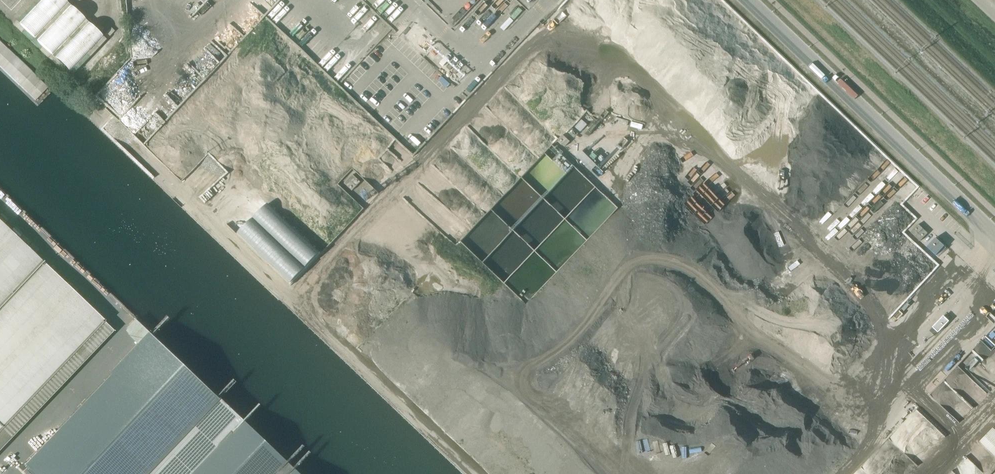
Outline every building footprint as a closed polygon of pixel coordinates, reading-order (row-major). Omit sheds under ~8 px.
[(344,183),(352,191),(360,182),(352,175),(344,183)] [(104,322),(12,234),(0,223),(0,431),(104,322)] [(910,232),(912,234),(920,241),(927,234),(918,225),(910,232)] [(944,247),(935,238),(926,247),(935,256),(944,247)] [(943,317),(932,328),(938,333),(948,322),(943,317)] [(234,435),(196,473),(275,473),(234,435)]
